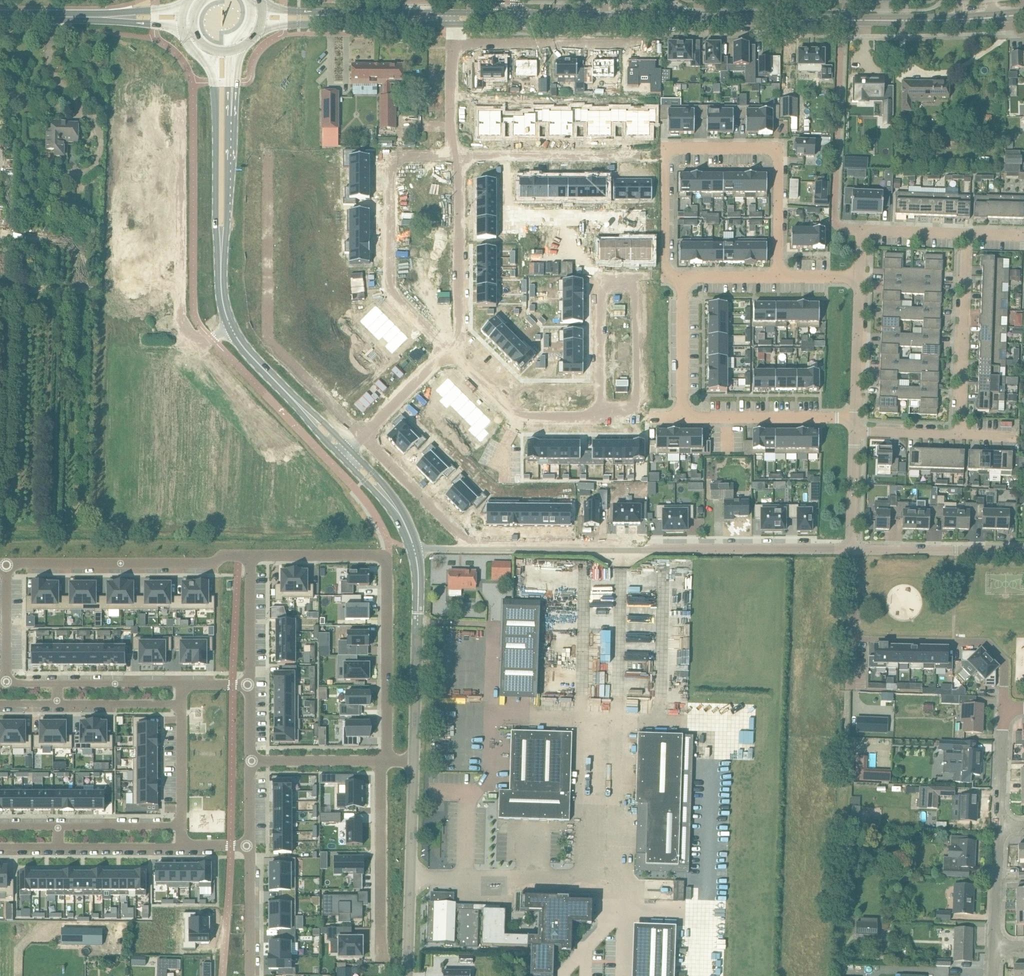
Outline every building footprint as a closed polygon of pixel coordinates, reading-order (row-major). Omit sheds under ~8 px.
[(715,66),(716,71),(716,72),(728,72),(728,57),(720,57),(720,44),(715,44),(715,41),(708,41),(708,44),(706,44),(706,56),(704,56),(704,63),(706,63),(706,66),(715,66)] [(670,45),(669,45),(668,63),(691,63),(691,68),(699,68),(699,53),(691,53),(691,45),(677,45),(677,43),(670,43),(670,45)] [(749,60),(749,44),(734,44),(734,66),(746,66),(746,84),(755,84),(755,60),(749,60)] [(798,65),(798,66),(798,72),(822,72),(822,80),(831,80),(831,67),(824,67),(824,66),(825,66),(825,65),(824,65),(824,52),(825,52),(825,50),(823,50),(814,50),(813,50),(810,50),(809,50),(800,50),(798,50),(798,52),(798,65)] [(1023,53),(1023,52),(1012,53),(1012,68),(1023,68),(1023,53)] [(770,58),(759,58),(759,75),(770,75),(770,76),(780,76),(780,57),(770,57),(770,58)] [(513,60),(513,76),(535,76),(535,60),(521,60),(521,59),(514,59),(514,60),(513,60)] [(556,61),(556,77),(557,77),(575,77),(575,93),(584,93),(584,69),(577,69),(577,61),(576,61),(557,61),(556,61)] [(627,69),(627,86),(639,86),(639,77),(650,77),(650,94),(661,94),(662,69),(656,69),(656,62),(656,61),(637,61),(637,62),(638,62),(638,69),(627,69)] [(473,76),(473,91),(482,91),(482,80),(504,80),(504,64),(500,64),(500,62),(489,62),(489,64),(482,64),(482,76),(473,76)] [(584,69),(584,84),(593,84),(593,78),(614,78),(614,62),(593,62),(593,69),(584,69)] [(352,84),(378,85),(378,65),(352,65),(352,75),(352,84)] [(378,65),(378,85),(383,85),(383,97),(381,97),(381,128),(396,128),(396,96),(391,96),(391,84),(398,84),(398,81),(403,81),(403,65),(378,65)] [(853,78),(852,102),(864,102),(864,95),(882,95),(882,116),(892,117),(892,131),(893,131),(893,87),(885,87),(874,87),(874,79),(865,79),(865,78),(853,78)] [(537,79),(537,93),(546,93),(546,79),(537,79)] [(902,82),(902,111),(912,111),(912,101),(931,101),(931,97),(949,97),(949,82),(902,82)] [(352,95),(376,95),(376,86),(352,86),(352,95)] [(338,92),(323,92),(323,128),(339,128),(338,92)] [(740,106),(740,119),(746,119),(746,134),(749,134),(749,135),(756,135),(756,134),(759,134),(759,106),(746,106),(746,95),(740,95),(740,106)] [(781,99),(781,116),(791,116),(796,117),(797,99),(781,99)] [(660,106),(660,119),(668,119),(668,134),(670,134),(670,135),(678,135),(678,134),(681,134),(681,106),(660,106)] [(681,106),(681,134),(694,134),(694,119),(701,119),(701,106),(681,106)] [(701,106),(701,119),(707,119),(707,134),(720,134),(720,106),(701,106)] [(720,106),(720,134),(733,134),(733,119),(740,119),(740,106),(720,106)] [(759,106),(759,134),(772,134),(772,119),(779,119),(779,106),(759,106)] [(561,112),(561,137),(573,137),(573,123),(580,123),(580,110),(580,109),(572,109),(572,112),(561,112)] [(524,114),(524,117),(525,117),(525,137),(536,137),(536,123),(542,123),(542,110),(535,110),(535,114),(524,114)] [(542,110),(542,123),(549,123),(549,137),(561,137),(561,112),(550,112),(550,110),(542,110)] [(580,110),(580,123),(587,123),(587,137),(599,137),(599,112),(588,112),(588,110),(580,110)] [(599,112),(599,137),(611,137),(612,123),(619,123),(619,110),(611,110),(611,112),(599,112)] [(619,110),(619,123),(626,123),(626,137),(638,137),(638,112),(627,112),(627,110),(619,110)] [(638,112),(638,137),(650,137),(650,123),(656,123),(656,110),(649,110),(649,112),(638,112)] [(478,112),(479,137),(490,137),(490,112),(478,112)] [(490,112),(490,137),(501,137),(501,123),(507,123),(507,118),(501,118),(501,112),(490,112)] [(507,118),(507,123),(513,123),(513,137),(525,137),(525,117),(524,117),(513,117),(513,118),(507,118)] [(53,131),(48,131),(47,150),(56,150),(56,156),(64,156),(65,142),(78,142),(79,124),(63,124),(63,122),(53,122),(53,131)] [(816,136),(816,123),(804,122),(803,135),(816,136)] [(821,138),(821,146),(830,146),(830,138),(821,138)] [(794,142),(793,150),(795,150),(795,152),(796,152),(796,156),(797,156),(797,157),(803,157),(814,157),(814,142),(796,141),(796,142),(794,142)] [(343,151),(343,168),(350,168),(370,168),(370,157),(356,157),(356,151),(343,151)] [(1020,152),(1005,152),(1005,173),(1020,173),(1020,165),(1021,165),(1021,157),(1020,157),(1020,152)] [(350,168),(350,178),(370,178),(370,168),(350,168)] [(690,194),(690,175),(680,175),(680,198),(690,198),(690,194)] [(702,194),(702,175),(690,175),(690,194),(702,194)] [(712,198),(712,175),(702,175),(702,194),(702,198),(712,198)] [(723,194),(723,175),(712,175),(712,198),(723,198),(723,194)] [(734,194),(734,175),(723,175),(723,194),(734,194)] [(744,198),(744,175),(734,175),(734,194),(734,198),(744,198)] [(756,198),(756,175),(744,175),(744,198),(756,198)] [(767,175),(756,175),(756,198),(767,198),(767,175)] [(350,178),(350,188),(370,188),(370,178),(350,178)] [(529,181),(529,200),(539,200),(539,180),(529,180),(529,181)] [(539,180),(539,200),(548,200),(548,181),(539,181),(539,180)] [(578,181),(578,200),(587,200),(587,180),(586,180),(586,181),(578,181)] [(587,180),(587,200),(597,200),(597,180),(587,180)] [(597,180),(597,200),(607,200),(607,181),(597,181),(597,180)] [(477,181),(477,190),(496,190),(496,181),(477,181)] [(519,181),(519,200),(529,200),(529,181),(519,181)] [(548,181),(548,200),(558,200),(558,181),(548,181)] [(558,181),(558,200),(568,200),(568,181),(558,181)] [(568,181),(568,200),(578,200),(578,181),(568,181)] [(613,181),(613,200),(626,200),(626,181),(613,181)] [(626,181),(626,200),(639,200),(639,181),(626,181)] [(639,181),(639,200),(652,200),(652,181),(639,181)] [(816,183),(815,206),(827,206),(828,183),(816,183)] [(908,193),(908,216),(920,217),(921,194),(921,188),(921,187),(909,187),(908,193)] [(343,199),(343,205),(356,205),(356,199),(370,199),(370,188),(350,188),(345,188),(345,199),(343,199)] [(867,215),(868,190),(845,189),(844,201),(852,201),(851,214),(857,214),(867,215)] [(476,190),(476,200),(496,200),(496,190),(477,190),(476,190)] [(889,191),(868,190),(867,215),(877,215),(882,215),(883,202),(890,203),(890,191),(889,191)] [(908,216),(908,193),(896,193),(895,216),(908,216)] [(921,194),(920,217),(932,217),(933,194),(921,194)] [(945,194),(933,194),(932,217),(945,217),(945,194)] [(945,217),(956,218),(957,218),(958,196),(958,195),(945,194),(945,217)] [(957,218),(956,218),(956,219),(970,219),(970,196),(958,196),(957,218)] [(986,219),(987,219),(999,219),(999,196),(987,196),(987,197),(986,219)] [(1011,220),(1012,197),(999,196),(999,219),(1011,220)] [(986,219),(987,197),(974,197),(974,220),(987,220),(987,219),(986,219)] [(1012,197),(1011,220),(1023,220),(1023,208),(1023,197),(1012,197)] [(476,200),(476,201),(477,201),(477,210),(496,210),(496,200),(476,200)] [(477,210),(477,220),(496,220),(496,210),(477,210)] [(347,211),(347,222),(370,222),(370,211),(347,211)] [(477,220),(477,229),(496,229),(496,220),(477,220)] [(347,222),(347,233),(350,233),(350,232),(370,233),(370,222),(347,222)] [(825,235),(825,224),(813,224),(813,230),(813,248),(813,249),(825,249),(825,243),(826,243),(826,235),(825,235)] [(477,229),(477,239),(496,239),(496,229),(477,229)] [(803,248),(803,230),(791,230),(791,248),(803,248)] [(813,248),(813,230),(803,230),(803,248),(813,248)] [(350,242),(350,243),(370,243),(370,233),(350,232),(350,233),(350,242)] [(280,233),(280,243),(298,243),(298,233),(280,233)] [(724,245),(724,263),(734,263),(734,240),(733,240),(733,233),(724,233),(724,245)] [(690,263),(690,240),(680,240),(680,263),(690,263)] [(702,263),(702,240),(690,240),(690,263),(690,264),(702,264),(702,263)] [(712,263),(712,245),(712,240),(702,240),(702,263),(712,263)] [(744,263),(744,240),(734,240),(734,263),(744,263)] [(756,263),(756,240),(744,240),(744,263),(744,264),(756,264),(756,263)] [(767,240),(756,240),(756,263),(767,263),(767,240)] [(621,243),(621,264),(621,263),(631,263),(631,241),(630,241),(630,243),(621,243)] [(631,241),(631,263),(641,263),(641,241),(631,241)] [(641,241),(641,263),(652,263),(652,241),(641,241)] [(345,242),(345,253),(350,253),(370,253),(370,243),(350,243),(350,242),(345,242)] [(599,243),(599,263),(610,263),(610,264),(610,243),(599,243)] [(610,243),(610,264),(621,264),(621,243),(610,243)] [(280,244),(280,252),(298,252),(298,244),(280,244)] [(724,263),(724,245),(712,245),(712,263),(724,263)] [(477,248),(477,258),(496,258),(496,248),(477,248)] [(158,249),(158,258),(178,258),(178,249),(158,249)] [(280,252),(280,260),(298,260),(298,252),(280,252)] [(350,253),(350,264),(370,264),(370,253),(350,253)] [(884,281),(913,282),(913,269),(901,269),(901,261),(903,262),(903,255),(885,254),(884,281)] [(913,269),(913,282),(942,283),(942,256),(924,255),(924,262),(925,262),(925,270),(913,269)] [(158,258),(158,268),(178,268),(178,258),(158,258)] [(476,268),(496,268),(496,258),(477,258),(477,268),(476,268)] [(982,275),(982,276),(1009,277),(1009,270),(1009,260),(994,259),(994,258),(983,258),(983,259),(981,259),(980,269),(984,269),(984,275),(982,275)] [(280,260),(280,269),(282,269),(298,269),(298,260),(280,260)] [(158,268),(158,277),(175,277),(178,277),(178,268),(158,268)] [(476,268),(476,278),(496,278),(496,268),(476,268)] [(282,269),(282,277),(300,277),(300,269),(298,269),(282,269)] [(1009,277),(982,276),(982,277),(984,277),(984,283),(980,283),(980,293),(983,293),(1002,294),(1002,293),(1002,284),(1008,284),(1009,280),(1009,277)] [(155,277),(155,287),(175,287),(175,277),(158,277),(155,277)] [(282,277),(282,286),(300,286),(300,277),(282,277)] [(476,278),(477,278),(477,288),(496,288),(496,278),(476,278)] [(558,281),(558,292),(583,292),(583,281),(558,281)] [(901,301),(900,301),(900,293),(912,294),(913,282),(884,281),(883,307),(901,308),(901,301)] [(922,302),(923,309),(941,309),(942,283),(913,282),(912,294),(924,294),(924,302),(922,302)] [(282,286),(282,294),(300,294),(300,286),(282,286)] [(155,287),(155,297),(175,297),(175,287),(155,287)] [(477,288),(477,297),(496,297),(496,288),(477,288)] [(558,292),(558,302),(583,302),(583,292),(558,292)] [(979,310),(983,310),(1001,310),(1002,301),(1008,301),(1008,293),(1002,293),(1002,294),(983,293),(983,300),(979,300),(979,310)] [(282,294),(282,305),(301,305),(300,294),(282,294)] [(155,297),(155,306),(175,306),(175,297),(155,297)] [(477,297),(477,307),(496,307),(496,297),(477,297)] [(558,302),(558,313),(583,312),(583,303),(583,302),(558,302)] [(727,304),(709,304),(709,314),(727,314),(727,304)] [(765,328),(765,304),(754,304),(754,328),(765,328)] [(775,328),(775,304),(765,304),(765,328),(775,328)] [(786,323),(786,304),(775,304),(775,328),(786,328),(786,323)] [(797,323),(797,304),(786,304),(786,323),(797,323)] [(808,328),(808,304),(797,304),(797,323),(797,328),(808,328)] [(819,304),(808,304),(808,328),(819,328),(819,317),(821,317),(821,310),(819,310),(819,304)] [(376,305),(360,321),(367,329),(383,313),(376,305)] [(899,328),(899,320),(911,320),(912,308),(901,308),(883,307),(882,334),(900,334),(900,328),(899,328)] [(940,336),(941,309),(923,309),(912,308),(911,320),(923,320),(923,329),(922,329),(921,335),(940,336)] [(978,327),(982,327),(1001,327),(1001,318),(1007,318),(1007,310),(1001,310),(983,310),(982,317),(979,317),(978,327)] [(558,313),(561,313),(561,324),(583,324),(583,312),(558,313)] [(383,313),(367,329),(373,335),(389,319),(383,313)] [(727,326),(727,314),(709,314),(708,314),(708,326),(709,326),(727,326)] [(498,315),(481,332),(489,340),(506,323),(498,315)] [(389,319),(373,335),(379,341),(383,338),(382,337),(395,325),(389,319)] [(506,323),(489,340),(495,346),(509,332),(503,327),(507,323),(506,323)] [(395,325),(382,337),(383,338),(388,343),(401,331),(395,325)] [(727,337),(727,326),(709,326),(709,337),(727,337)] [(982,343),(1000,344),(1000,343),(1001,335),(1007,335),(1007,327),(1001,327),(982,327),(982,334),(978,334),(978,344),(982,344),(982,343)] [(388,343),(385,346),(393,354),(400,347),(409,338),(401,331),(388,343)] [(583,331),(559,331),(559,343),(583,343),(583,331)] [(509,332),(495,346),(501,352),(515,338),(509,332)] [(898,355),(898,347),(910,347),(911,335),(900,334),(882,334),(881,360),(899,361),(899,355),(898,355)] [(939,362),(940,336),(921,335),(911,335),(910,347),(923,347),(922,355),(921,355),(921,362),(939,362)] [(727,348),(727,337),(709,337),(709,348),(727,348)] [(515,338),(501,352),(507,358),(524,341),(524,340),(520,344),(515,338)] [(524,341),(507,358),(513,363),(512,364),(513,364),(530,346),(524,341)] [(583,343),(559,343),(564,343),(564,353),(583,353),(583,343)] [(982,344),(981,351),(978,350),(977,360),(981,361),(981,360),(1000,361),(1000,360),(1000,351),(1006,352),(1006,344),(1000,343),(1000,344),(982,343),(982,344)] [(530,346),(513,364),(521,372),(538,354),(530,346)] [(727,358),(727,348),(709,348),(709,358),(727,358)] [(564,362),(558,362),(558,363),(583,363),(583,362),(583,353),(564,353),(564,362)] [(727,368),(727,358),(709,358),(709,368),(727,368)] [(897,381),(897,373),(909,373),(910,361),(899,361),(881,360),(880,387),(898,387),(898,381),(897,381)] [(977,367),(977,377),(980,377),(999,377),(1005,377),(1006,364),(1013,365),(1013,361),(1006,361),(1006,360),(1000,360),(1000,361),(981,360),(981,361),(981,367),(977,367)] [(938,389),(939,362),(921,362),(910,361),(909,373),(911,373),(911,381),(920,381),(919,388),(938,389)] [(583,363),(558,363),(558,374),(583,374),(583,363)] [(727,380),(727,368),(709,368),(708,368),(708,380),(709,380),(727,380)] [(807,370),(807,371),(807,390),(807,391),(819,391),(819,370),(807,370)] [(764,390),(764,371),(753,371),(753,390),(764,390)] [(775,390),(775,371),(764,371),(764,390),(775,390)] [(786,390),(786,371),(775,371),(775,390),(786,390)] [(796,390),(796,371),(786,371),(786,390),(796,390)] [(807,390),(807,371),(796,371),(796,390),(807,390)] [(976,394),(980,394),(998,394),(1005,394),(1005,385),(1005,384),(1005,377),(999,377),(980,377),(980,384),(976,384),(976,394)] [(436,380),(427,389),(440,401),(456,385),(448,378),(441,385),(436,380)] [(727,391),(727,380),(709,380),(709,391),(727,391)] [(456,385),(440,401),(447,409),(450,405),(463,392),(456,385)] [(896,407),(896,400),(908,400),(909,388),(898,387),(880,387),(879,414),(898,414),(898,407),(896,407)] [(937,416),(938,389),(919,388),(909,388),(908,400),(920,401),(920,408),(918,408),(918,415),(937,416)] [(463,392),(450,405),(457,412),(470,400),(463,392)] [(980,394),(980,401),(976,401),(975,411),(977,411),(977,412),(989,412),(989,411),(998,411),(1004,412),(1004,402),(1005,394),(998,394),(980,394)] [(470,400),(457,412),(464,420),(477,407),(470,400)] [(477,407),(464,420),(471,426),(472,427),(484,414),(477,407)] [(471,426),(468,430),(481,443),(490,434),(485,429),(492,422),(484,414),(472,427),(471,426)] [(397,429),(387,438),(396,447),(413,429),(405,421),(406,420),(402,415),(392,425),(397,429)] [(413,429),(396,447),(404,455),(414,446),(418,450),(427,441),(422,436),(421,437),(413,429)] [(656,442),(656,455),(667,455),(667,431),(656,431),(656,442)] [(667,455),(667,461),(680,461),(680,455),(680,431),(667,431),(667,455)] [(680,431),(680,455),(691,455),(691,450),(691,431),(680,431)] [(691,450),(691,455),(702,455),(702,441),(703,431),(691,431),(691,450)] [(744,442),(744,454),(765,454),(765,431),(753,431),(753,442),(744,442)] [(775,454),(775,431),(765,431),(765,454),(775,454)] [(786,454),(786,431),(775,431),(775,454),(786,454)] [(796,455),(796,431),(786,431),(786,454),(796,455)] [(808,455),(808,431),(796,431),(796,455),(808,455)] [(819,431),(808,431),(808,455),(819,455),(819,444),(820,444),(820,437),(819,437),(819,431)] [(702,441),(702,455),(711,455),(711,441),(702,441)] [(528,449),(526,449),(526,456),(528,456),(528,463),(538,463),(538,465),(538,442),(528,442),(528,449)] [(538,442),(538,465),(549,465),(549,443),(539,443),(539,442),(538,442)] [(624,443),(624,465),(634,465),(634,442),(633,442),(633,443),(624,443)] [(634,442),(634,465),(634,461),(645,461),(645,442),(634,442)] [(549,443),(549,465),(559,465),(559,443),(549,443)] [(559,443),(559,465),(569,465),(569,443),(559,443)] [(569,443),(569,465),(586,465),(586,452),(580,452),(580,443),(569,443)] [(586,452),(586,465),(603,465),(603,443),(592,443),(592,452),(586,452)] [(603,443),(603,465),(604,465),(604,461),(613,461),(613,465),(613,443),(603,443)] [(613,443),(613,465),(614,465),(624,465),(624,443),(613,443)] [(426,458),(417,468),(425,476),(443,459),(435,451),(436,450),(431,445),(422,454),(426,458)] [(877,450),(877,457),(878,457),(878,467),(890,467),(890,473),(898,473),(906,473),(906,463),(898,463),(899,459),(891,459),(892,448),(888,448),(888,447),(881,447),(881,448),(878,448),(878,450),(877,450)] [(920,471),(921,450),(910,450),(909,471),(920,471)] [(931,469),(932,451),(921,450),(920,471),(931,471),(931,469)] [(942,470),(942,451),(932,451),(931,469),(931,471),(931,473),(942,474),(942,470)] [(952,470),(953,451),(942,451),(942,470),(942,474),(952,474),(952,470)] [(964,471),(964,452),(953,451),(952,470),(952,474),(963,474),(964,471)] [(968,471),(979,471),(980,452),(968,452),(968,471)] [(990,472),(990,453),(980,452),(979,471),(979,475),(989,475),(990,472)] [(1000,472),(1001,453),(990,453),(990,472),(989,475),(1000,476),(1000,472)] [(1018,476),(1018,456),(1012,456),(1012,454),(1001,453),(1000,472),(1000,476),(1018,476)] [(443,459),(425,476),(433,485),(443,475),(447,480),(456,470),(452,466),(451,467),(443,459)] [(455,488),(446,497),(454,506),(472,488),(464,480),(465,479),(460,474),(451,483),(455,488)] [(711,500),(725,499),(725,517),(748,517),(748,501),(733,501),(733,484),(721,485),(721,481),(715,481),(715,485),(711,485),(711,500)] [(875,503),(875,512),(876,512),(876,522),(875,521),(875,528),(876,528),(876,531),(878,531),(878,532),(885,532),(885,531),(889,531),(889,520),(897,520),(897,519),(896,519),(897,503),(897,486),(890,486),(889,503),(875,503)] [(472,488),(454,506),(463,514),(472,505),(477,509),(487,498),(482,494),(480,496),(472,488)] [(584,503),(584,525),(600,526),(600,508),(607,509),(607,511),(608,491),(598,491),(598,503),(584,503)] [(937,497),(937,502),(936,519),(943,519),(942,530),(947,530),(947,531),(953,531),(953,530),(956,530),(956,511),(957,504),(944,503),(944,497),(937,497)] [(675,506),(675,533),(683,533),(683,531),(686,531),(687,531),(687,519),(693,519),(693,506),(690,506),(690,499),(675,499),(675,506)] [(936,519),(937,505),(937,502),(931,502),(930,506),(929,506),(929,512),(925,512),(926,502),(917,501),(916,511),(916,531),(918,531),(918,532),(925,532),(925,531),(929,531),(929,520),(936,520),(936,519)] [(484,507),(481,513),(487,513),(487,524),(498,524),(498,504),(487,503),(487,507),(484,507)] [(614,506),(613,524),(623,524),(630,524),(640,524),(640,520),(647,520),(647,503),(640,503),(640,507),(614,506)] [(909,503),(897,503),(896,519),(897,519),(903,519),(903,530),(907,530),(907,531),(913,531),(914,530),(916,531),(916,511),(908,511),(909,503)] [(508,504),(498,504),(498,524),(508,524),(508,504)] [(518,504),(508,504),(508,524),(519,524),(518,504)] [(529,504),(518,504),(519,524),(529,524),(529,504)] [(539,504),(529,504),(529,524),(539,524),(539,504)] [(549,504),(539,504),(539,524),(549,524),(549,504)] [(559,504),(549,504),(549,524),(559,524),(559,504)] [(559,504),(559,524),(570,525),(570,504),(559,504)] [(976,505),(976,504),(964,504),(964,512),(956,511),(956,530),(958,530),(958,531),(964,532),(964,531),(969,531),(969,520),(976,520),(976,519),(976,505)] [(1004,531),(1008,531),(1009,520),(1015,520),(1016,504),(1004,504),(1004,512),(996,511),(995,530),(998,530),(998,531),(1004,532),(1004,531)] [(983,505),(976,505),(976,519),(983,519),(982,530),(987,530),(986,531),(993,531),(993,530),(995,530),(996,511),(983,511),(983,505)] [(675,506),(657,507),(657,519),(663,519),(663,532),(664,532),(664,531),(667,531),(667,533),(675,533),(675,506)] [(773,506),(755,506),(755,519),(761,519),(761,531),(762,531),(765,531),(765,532),(773,532),(773,506)] [(773,506),(773,532),(782,532),(782,531),(785,531),(785,519),(792,519),(792,506),(773,506)] [(792,506),(792,519),(798,519),(798,532),(801,532),(801,534),(808,534),(808,532),(811,532),(811,526),(813,526),(813,517),(811,517),(811,508),(798,508),(798,506),(792,506)] [(509,578),(509,561),(490,560),(489,578),(509,578)] [(475,589),(475,568),(444,570),(445,590),(475,589)] [(276,585),(275,601),(283,601),(283,598),(294,598),(294,571),(288,571),(288,572),(282,572),(282,585),(276,585)] [(294,571),(294,598),(313,598),(313,585),(307,585),(307,572),(301,572),(301,571),(294,571)] [(341,581),(341,594),(354,594),(353,586),(369,586),(369,571),(369,572),(348,572),(347,572),(347,581),(341,581)] [(27,598),(27,614),(34,614),(34,610),(46,610),(46,583),(33,583),(33,598),(27,598)] [(46,583),(46,610),(64,610),(64,597),(58,597),(58,584),(46,584),(46,583)] [(102,597),(102,614),(102,610),(121,610),(121,583),(114,583),(114,584),(108,584),(108,597),(102,597)] [(121,583),(121,610),(139,610),(139,597),(133,597),(133,584),(127,584),(127,583),(121,583)] [(177,597),(177,610),(196,610),(196,583),(195,583),(195,584),(192,584),(192,583),(185,583),(185,584),(183,584),(183,597),(177,597)] [(196,583),(196,610),(214,610),(214,597),(208,597),(208,583),(196,583)] [(64,597),(64,610),(83,610),(83,584),(71,584),(71,597),(64,597)] [(83,584),(83,610),(95,610),(95,614),(102,614),(102,597),(96,597),(96,584),(83,584)] [(139,597),(139,610),(158,610),(158,584),(145,584),(146,597),(139,597)] [(158,584),(158,610),(159,610),(159,608),(170,608),(170,610),(177,610),(177,597),(171,597),(171,584),(158,584)] [(334,596),(334,607),(345,607),(345,620),(369,620),(369,606),(361,606),(360,606),(360,604),(361,604),(361,596),(342,596),(334,596)] [(500,684),(500,689),(536,690),(536,686),(539,605),(503,604),(500,684)] [(272,608),(272,619),(281,619),(281,608),(272,608)] [(277,622),(277,632),(295,632),(295,622),(277,622)] [(277,632),(277,633),(277,643),(295,643),(295,632),(277,632)] [(338,641),(338,656),(357,656),(357,647),(365,647),(369,647),(369,646),(369,641),(371,641),(371,634),(369,634),(369,632),(347,632),(347,641),(338,641)] [(669,636),(669,649),(691,649),(691,637),(669,636)] [(134,638),(134,651),(140,651),(140,665),(153,665),(153,641),(141,641),(141,638),(134,638)] [(153,641),(153,665),(165,665),(165,651),(171,651),(171,638),(164,638),(164,641),(153,641)] [(175,638),(175,651),(181,651),(181,665),(193,665),(193,666),(194,666),(194,638),(175,638)] [(194,638),(194,666),(206,666),(206,651),(213,651),(213,638),(194,638)] [(277,652),(277,653),(295,653),(295,643),(277,643),(277,652)] [(868,668),(887,669),(887,645),(879,645),(879,646),(875,646),(875,657),(869,657),(868,668)] [(898,664),(899,664),(899,647),(888,647),(888,645),(887,645),(887,669),(898,669),(898,664)] [(115,646),(104,647),(104,664),(109,664),(109,665),(115,665),(115,664),(115,646)] [(125,646),(115,646),(115,664),(125,664),(125,646)] [(935,648),(935,670),(947,669),(947,670),(952,670),(953,660),(947,660),(948,648),(943,648),(941,646),(938,646),(936,648),(935,648)] [(32,647),(32,665),(42,665),(42,666),(43,666),(43,647),(32,647)] [(53,647),(43,647),(43,666),(48,666),(48,665),(53,665),(53,647)] [(63,647),(53,647),(53,665),(63,665),(63,647)] [(73,647),(63,647),(63,665),(64,665),(74,665),(73,647)] [(84,647),(73,647),(74,665),(84,665),(84,647)] [(94,647),(84,647),(84,665),(94,665),(94,647)] [(104,647),(94,647),(94,665),(104,664),(104,647)] [(909,669),(911,669),(911,647),(899,647),(899,664),(909,664),(909,669)] [(911,669),(923,669),(923,647),(911,647),(911,669)] [(934,670),(935,670),(935,648),(923,647),(923,669),(934,670)] [(330,656),(330,648),(319,648),(319,656),(330,656)] [(961,662),(961,667),(971,677),(977,671),(991,657),(987,652),(984,652),(984,653),(981,649),(976,654),(974,652),(962,652),(961,662)] [(277,653),(277,663),(295,663),(295,653),(277,653)] [(338,656),(337,656),(337,665),(344,665),(344,680),(369,680),(369,664),(361,664),(361,661),(357,661),(357,656),(338,656)] [(679,668),(689,669),(689,658),(680,657),(679,668)] [(991,657),(977,671),(985,680),(985,687),(995,687),(996,674),(994,672),(998,668),(995,664),(996,664),(996,662),(991,657)] [(275,673),(275,685),(296,685),(296,667),(284,667),(284,673),(275,673)] [(483,681),(438,680),(438,692),(482,694),(483,681)] [(275,685),(275,686),(276,686),(276,697),(299,697),(299,696),(296,696),(296,685),(275,685)] [(941,690),(941,695),(942,695),(952,696),(952,690),(952,685),(941,685),(941,690)] [(340,705),(340,716),(360,716),(360,706),(362,706),(369,706),(369,692),(347,692),(347,705),(340,705)] [(942,695),(942,704),(962,705),(961,723),(964,723),(964,732),(982,733),(983,705),(976,705),(976,697),(942,695)] [(539,697),(539,707),(572,706),(572,696),(539,697)] [(275,708),(299,708),(299,697),(276,697),(276,708),(275,708)] [(651,712),(652,700),(625,700),(624,712),(651,712)] [(275,708),(275,720),(299,719),(299,708),(275,708)] [(856,716),(856,731),(887,732),(887,717),(856,716)] [(133,718),(133,737),(157,737),(157,725),(146,725),(146,718),(133,718)] [(275,730),(275,731),(299,731),(300,731),(300,719),(299,719),(275,720),(275,730)] [(53,723),(53,749),(72,749),(72,736),(66,736),(66,723),(64,723),(64,721),(57,721),(57,723),(53,723)] [(81,736),(75,736),(75,749),(94,749),(94,722),(87,722),(87,723),(81,723),(81,736)] [(94,722),(94,749),(113,749),(113,736),(106,736),(106,723),(100,723),(100,722),(94,722)] [(343,722),(343,746),(359,746),(359,738),(369,738),(369,734),(371,734),(371,726),(369,726),(369,722),(343,722)] [(1,749),(1,747),(12,747),(12,749),(13,749),(13,723),(0,723),(0,736),(0,749),(1,749)] [(13,723),(13,749),(32,749),(32,736),(25,736),(25,723),(13,723)] [(41,736),(34,736),(34,749),(41,749),(41,747),(53,747),(53,749),(53,723),(41,723),(41,736)] [(1023,741),(1023,726),(1022,726),(1022,732),(1016,732),(1016,745),(1023,745),(1023,741)] [(275,731),(275,743),(299,743),(299,731),(275,731)] [(500,791),(499,819),(570,821),(570,793),(560,793),(561,733),(511,731),(510,791),(500,791)] [(635,854),(634,871),(689,873),(693,736),(638,734),(636,805),(648,805),(647,854),(635,854)] [(133,737),(133,748),(157,748),(157,737),(133,737)] [(939,750),(958,751),(959,742),(939,741),(939,750)] [(136,759),(133,759),(133,760),(157,760),(157,748),(133,748),(133,749),(136,749),(136,759)] [(963,750),(963,765),(956,764),(955,775),(953,776),(953,782),(961,782),(960,783),(971,784),(972,775),(980,775),(981,751),(963,750)] [(850,758),(849,781),(890,782),(890,770),(867,769),(867,757),(855,756),(855,758),(850,758)] [(133,760),(133,771),(157,771),(157,760),(133,760)] [(133,771),(133,782),(157,782),(157,771),(133,771)] [(354,776),(326,775),(326,785),(338,784),(347,784),(347,796),(338,796),(338,808),(363,808),(363,784),(354,784),(354,776)] [(273,781),(273,791),(292,791),(292,781),(273,781)] [(133,782),(133,794),(157,794),(157,782),(133,782)] [(938,809),(939,796),(954,796),(954,789),(916,787),(915,793),(919,793),(919,808),(938,809)] [(331,789),(320,789),(320,812),(332,812),(331,789)] [(273,791),(273,792),(274,792),(274,802),(292,802),(292,791),(273,791)] [(3,792),(3,810),(13,810),(13,792),(3,792)] [(13,792),(13,810),(23,810),(23,792),(13,792)] [(23,792),(23,810),(33,810),(33,792),(23,792)] [(33,792),(33,810),(44,810),(44,792),(33,792)] [(44,792),(44,810),(54,810),(54,792),(44,792)] [(54,792),(54,810),(63,810),(63,811),(64,811),(64,792),(54,792)] [(64,792),(64,811),(74,811),(74,810),(74,792),(64,792)] [(74,792),(74,810),(84,810),(84,792),(74,792)] [(84,792),(84,810),(95,810),(95,792),(84,792)] [(95,792),(95,810),(105,810),(105,792),(95,792)] [(126,805),(126,812),(147,812),(147,806),(157,806),(157,794),(133,794),(133,805),(126,805)] [(960,796),(959,822),(970,822),(970,821),(976,821),(976,820),(975,820),(975,808),(976,808),(977,797),(960,796)] [(292,802),(274,802),(274,812),(292,812),(292,802)] [(860,827),(860,807),(851,807),(851,827),(860,827)] [(292,812),(274,812),(274,822),(292,822),(292,812)] [(341,814),(324,814),(324,823),(341,823),(341,814)] [(274,832),(273,832),(273,833),(292,833),(292,822),(274,822),(274,832)] [(363,823),(346,823),(346,846),(363,846),(363,823)] [(292,833),(273,833),(273,843),(292,843),(292,833)] [(974,868),(975,853),(973,852),(974,843),(975,843),(975,842),(968,842),(968,837),(951,837),(950,846),(948,846),(948,858),(951,858),(951,870),(944,870),(943,876),(958,877),(959,867),(974,868)] [(292,853),(292,843),(274,843),(274,853),(292,853)] [(269,867),(269,876),(270,876),(270,878),(296,878),(296,858),(283,858),(283,865),(270,865),(270,867),(269,867)] [(363,858),(335,858),(335,874),(353,874),(362,874),(362,867),(363,867),(363,858)] [(168,865),(156,865),(156,886),(167,886),(167,888),(168,888),(168,865)] [(168,865),(168,888),(178,888),(178,865),(168,865)] [(178,865),(178,888),(189,888),(189,865),(178,865)] [(189,865),(189,888),(190,888),(190,883),(199,883),(199,888),(200,888),(200,865),(199,865),(189,865)] [(200,865),(200,888),(211,888),(211,865),(200,865)] [(6,894),(6,897),(13,897),(13,881),(7,881),(7,867),(2,867),(2,866),(0,866),(0,894),(6,894)] [(21,872),(20,896),(31,896),(31,872),(21,872)] [(31,872),(31,896),(31,891),(39,891),(39,873),(31,873),(31,872)] [(56,873),(56,896),(64,896),(64,872),(64,873),(56,873)] [(64,872),(64,896),(74,896),(74,872),(64,872)] [(74,872),(74,896),(84,896),(83,873),(74,873),(74,872)] [(92,873),(83,873),(84,896),(93,896),(93,872),(92,872),(92,873)] [(93,872),(93,896),(103,896),(103,872),(93,872)] [(103,872),(103,896),(103,891),(110,891),(110,896),(111,896),(111,873),(103,873),(103,872)] [(128,873),(128,896),(128,891),(136,891),(136,896),(136,872),(136,873),(128,873)] [(136,872),(136,896),(146,896),(146,872),(136,872)] [(39,873),(39,891),(47,891),(47,896),(47,873),(39,873)] [(47,896),(47,902),(56,902),(56,896),(56,873),(47,873),(47,896)] [(111,873),(111,896),(119,896),(119,873),(111,873)] [(119,873),(119,896),(128,896),(128,873),(119,873)] [(270,878),(270,891),(283,891),(283,897),(296,897),(296,878),(270,878)] [(684,901),(685,881),(674,881),(673,901),(684,901)] [(1019,883),(1019,889),(1016,889),(1016,901),(1023,901),(1023,883),(1019,883)] [(954,885),(953,914),(972,914),(972,913),(971,913),(971,900),(973,900),(973,886),(954,885)] [(454,943),(455,910),(459,910),(458,940),(460,940),(460,947),(468,947),(468,951),(478,951),(479,911),(483,911),(482,946),(527,947),(527,948),(528,948),(528,947),(531,947),(531,975),(553,975),(554,951),(570,952),(570,943),(572,943),(572,924),(591,925),(592,902),(565,901),(565,898),(521,897),(520,911),(539,912),(538,937),(528,937),(529,936),(528,936),(528,937),(505,936),(505,910),(500,910),(501,906),(455,905),(455,902),(452,902),(452,900),(453,900),(453,895),(432,894),(432,899),(433,899),(433,902),(429,902),(427,942),(436,942),(436,943),(437,943),(454,943)] [(323,896),(323,916),(339,916),(339,915),(350,915),(350,919),(363,919),(363,906),(363,903),(358,903),(358,896),(323,896)] [(283,903),(270,903),(270,917),(296,917),(296,897),(283,897),(283,903)] [(936,912),(936,920),(949,920),(949,912),(936,912)] [(167,927),(167,933),(199,933),(199,927),(209,927),(209,915),(185,915),(185,927),(167,927)] [(296,917),(270,917),(270,930),(283,930),(283,936),(296,936),(296,917)] [(856,922),(856,936),(875,937),(875,930),(877,930),(878,923),(856,922)] [(641,975),(674,975),(676,927),(643,926),(641,975)] [(62,927),(61,944),(102,945),(102,928),(62,927)] [(352,928),(327,928),(327,941),(331,941),(339,941),(339,953),(339,958),(363,958),(363,940),(356,940),(356,938),(352,938),(352,928)] [(955,929),(954,960),(971,961),(971,960),(970,960),(970,943),(971,943),(972,929),(955,929)] [(167,933),(167,939),(185,939),(185,951),(209,951),(209,939),(199,939),(199,933),(167,933)] [(270,955),(269,955),(269,956),(291,956),(291,943),(296,943),(296,936),(283,936),(283,942),(270,943),(270,955)] [(333,941),(320,942),(320,974),(334,973),(333,941)] [(459,955),(459,964),(473,964),(473,955),(459,955)] [(132,956),(132,965),(146,965),(146,957),(132,956)] [(291,956),(269,956),(269,969),(283,969),(283,975),(296,975),(296,968),(291,968),(291,956)] [(880,956),(879,964),(889,964),(890,956),(880,956)] [(112,968),(115,964),(108,960),(106,964),(112,968)] [(157,975),(167,975),(167,970),(176,970),(177,961),(158,960),(157,975)] [(203,975),(211,975),(211,964),(203,964),(203,975)] [(1014,966),(1014,965),(1014,975),(1023,975),(1023,966),(1014,966)]
